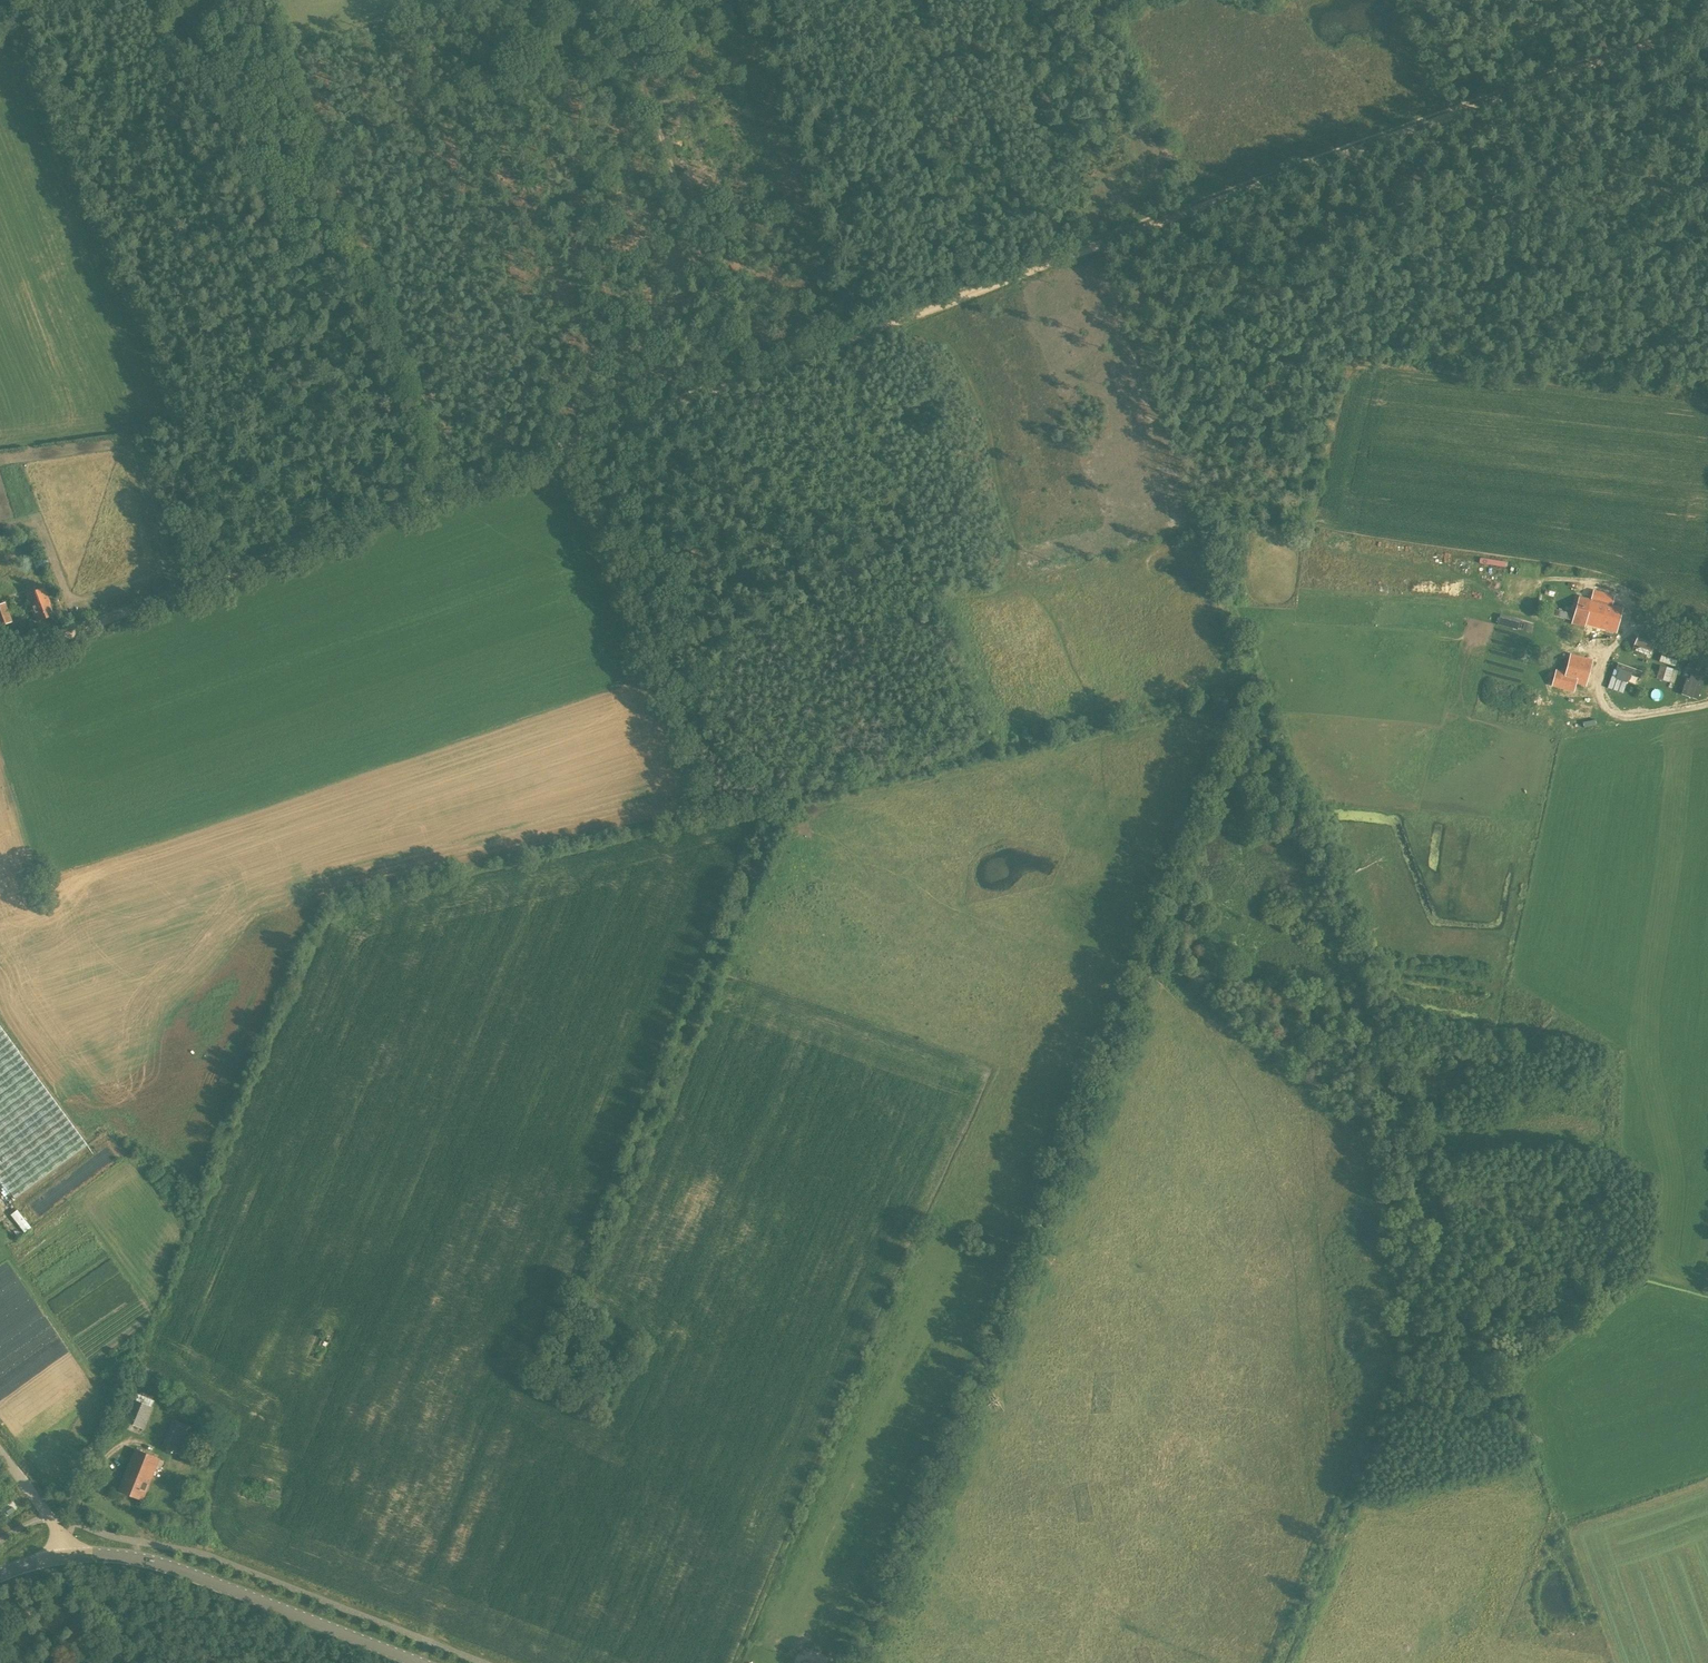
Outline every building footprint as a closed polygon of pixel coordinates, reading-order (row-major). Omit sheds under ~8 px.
[(660,17),(673,15),(672,7),(674,6),(673,0),(657,0),(660,17)] [(1483,557),(1482,563),(1509,567),(1510,560),(1483,557)] [(50,604),(44,587),(25,595),(33,617),(35,616),(37,622),(53,616),(49,605),(50,604)] [(1581,641),(1601,646),(1605,630),(1616,633),(1623,609),(1607,604),(1610,594),(1593,590),(1590,600),(1579,597),(1571,624),(1585,627),(1581,641)] [(5,602),(0,604),(0,626),(12,622),(5,602)] [(1520,621),(1500,616),(1497,625),(1517,630),(1520,621)] [(1630,654),(1648,661),(1656,638),(1639,631),(1630,654)] [(1564,679),(1585,685),(1593,660),(1571,654),(1564,679)] [(1620,663),(1612,687),(1625,692),(1629,682),(1631,683),(1636,669),(1620,663)] [(1659,678),(1672,681),(1676,667),(1663,664),(1659,678)] [(1707,677),(1707,676),(1689,672),(1684,693),(1703,698),(1707,677)] [(14,1198),(86,1145),(67,1119),(19,1054),(0,1028),(0,1179),(14,1198)] [(12,1213),(24,1232),(33,1227),(20,1208),(12,1213)] [(135,1392),(123,1420),(144,1429),(147,1423),(149,1424),(156,1408),(152,1407),(155,1401),(152,1399),(153,1396),(141,1391),(140,1395),(135,1392)] [(162,1445),(177,1451),(184,1435),(187,1437),(192,1426),(183,1423),(185,1417),(176,1413),(173,1419),(172,1419),(170,1424),(170,1425),(162,1445)] [(160,1459),(136,1449),(119,1490),(143,1500),(160,1459)] [(265,1499),(278,1502),(281,1491),(268,1487),(265,1499)] [(838,1662),(839,1662),(842,1656),(830,1651),(827,1658),(838,1662)]
